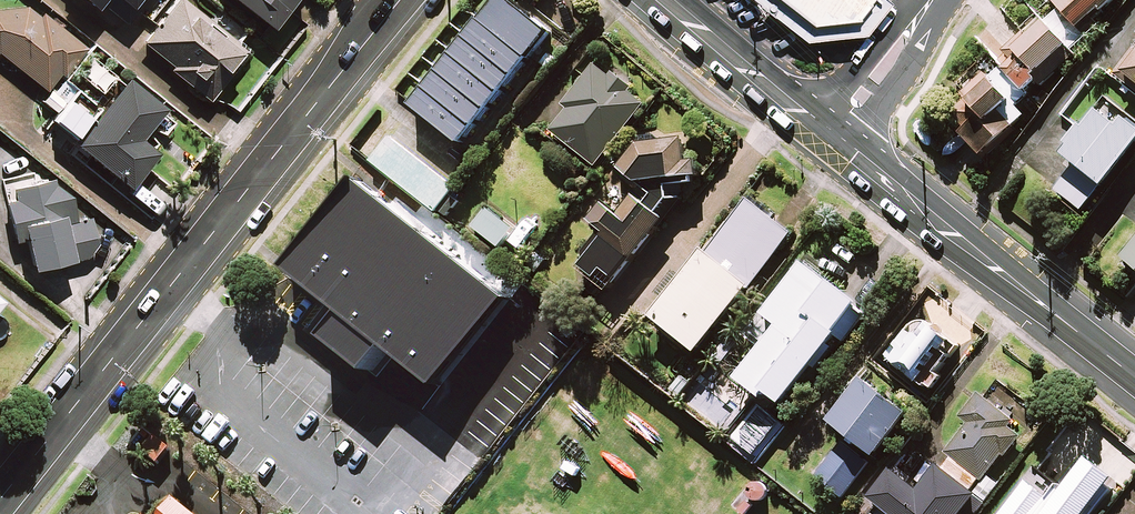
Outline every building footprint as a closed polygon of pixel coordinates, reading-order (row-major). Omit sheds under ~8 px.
[(96,7),(99,2),(125,23),(143,0),(87,0),(96,7)] [(245,54),(233,44),(241,35),(216,13),(208,23),(180,0),(177,0),(141,43),(170,67),(167,70),(206,102),(245,54)] [(270,25),(290,0),(238,0),(270,25)] [(515,0),(506,0),(486,25),(483,22),(416,106),(464,144),(554,31),(515,0)] [(812,17),(858,12),(867,0),(790,0),(812,17)] [(1043,86),(1079,52),(1076,49),(1103,24),(1097,17),(1115,0),(1057,0),(1065,9),(1054,19),(1047,13),(1005,51),(1011,58),(1005,64),(1030,90),(1039,82),(1043,86)] [(0,8),(0,55),(45,92),(81,47),(25,2),(12,17),(0,8)] [(1122,77),(1134,87),(1134,61),(1122,77)] [(617,77),(598,63),(565,105),(570,109),(553,131),(596,165),(658,85),(628,63),(617,77)] [(1027,115),(988,71),(965,91),(974,101),(953,120),(983,154),(1027,115)] [(165,111),(127,80),(94,120),(70,100),(54,121),(75,139),(72,142),(128,189),(156,155),(140,141),(165,111)] [(56,114),(72,92),(58,81),(41,102),(56,114)] [(1106,184),(1134,146),(1134,122),(1106,100),(1065,153),(1078,162),(1056,189),(1083,210),(1105,183),(1106,184)] [(585,267),(613,289),(669,216),(680,201),(707,166),(690,153),(688,138),(671,139),(655,126),(622,169),(657,195),(650,203),(639,195),(625,212),(609,200),(595,219),(612,232),(585,267)] [(455,187),(392,138),(374,161),(437,210),(455,187)] [(512,294),(364,176),(295,263),(445,381),(512,294)] [(67,193),(52,180),(11,188),(14,200),(4,202),(11,241),(22,238),(28,268),(80,258),(92,244),(88,220),(72,223),(67,193)] [(795,232),(753,198),(711,250),(709,248),(656,314),(701,350),(795,232)] [(516,228),(490,208),(476,227),(502,247),(516,228)] [(1124,255),(1134,264),(1134,242),(1124,255)] [(862,301),(811,261),(771,313),(785,324),(743,377),(782,407),(840,333),(846,339),(862,318),(853,312),(862,301)] [(962,343),(922,314),(891,357),(930,386),(962,343)] [(914,410),(870,374),(834,418),(878,454),(914,410)] [(1026,427),(983,390),(962,415),(971,423),(947,450),(982,479),(1026,427)] [(762,410),(738,441),(759,458),(783,426),(762,410)] [(1114,479),(1123,487),(1134,472),(1134,464),(1076,417),(999,513),(1086,513),(1114,479)] [(852,449),(843,442),(816,477),(843,497),(869,462),(852,449)] [(942,465),(923,490),(894,467),(872,496),(896,513),(963,513),(979,493),(942,465)] [(174,495),(157,513),(196,513),(174,495)]
